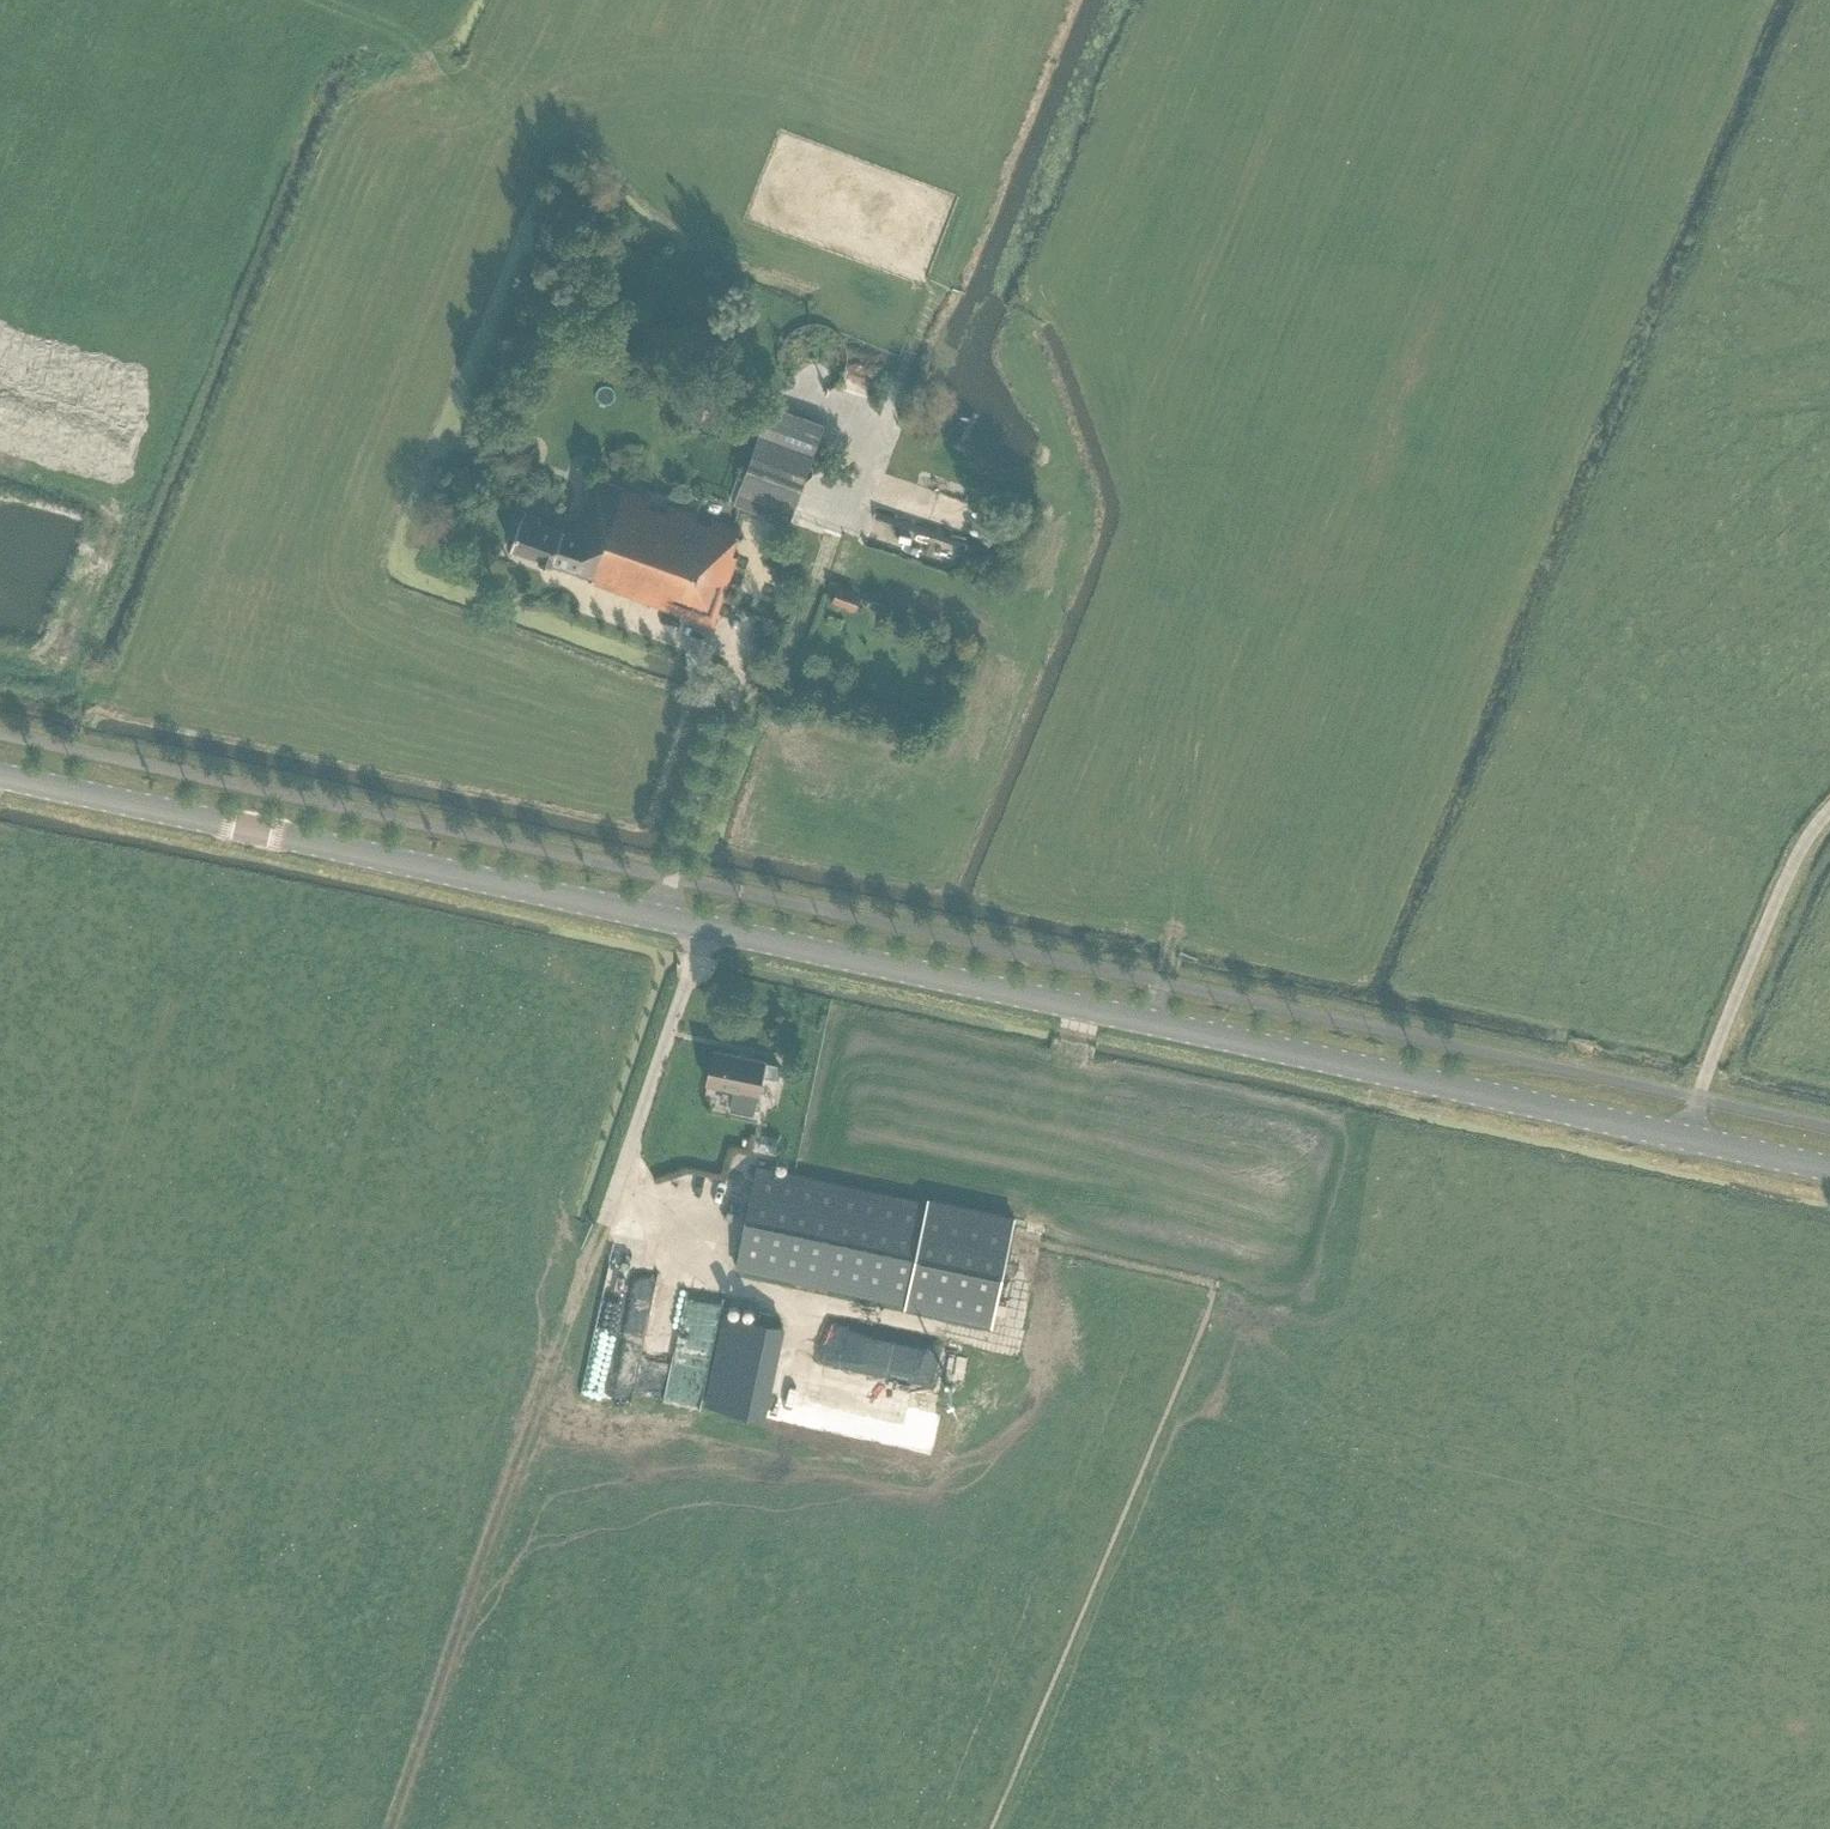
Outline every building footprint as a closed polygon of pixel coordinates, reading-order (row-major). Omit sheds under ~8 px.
[(829,331),(813,326),(798,328),(785,338),(778,352),(779,368),(787,382),(801,390),(817,391),(831,385),(841,373),(844,357),(840,342),(829,331)] [(826,424),(771,405),(735,505),(790,525),(826,424)] [(652,498),(596,478),(577,533),(523,514),(512,547),(540,557),(540,558),(553,563),(554,562),(595,577),(592,583),(713,626),(738,556),(733,554),(740,535),(741,530),(713,519),(711,524),(697,519),(699,514),(670,504),(667,511),(650,505),(652,498)] [(873,532),(960,559),(968,534),(881,507),(873,532)] [(862,595),(840,587),(834,603),(856,611),(862,595)] [(777,1080),(780,1065),(766,1062),(766,1061),(715,1050),(708,1084),(759,1095),(763,1077),(777,1080)] [(927,1204),(758,1168),(737,1267),(906,1303),(905,1306),(993,1324),(1015,1220),(927,1201),(927,1204)] [(659,1396),(703,1404),(715,1345),(703,1343),(705,1333),(717,1336),(725,1297),(693,1290),(687,1323),(674,1321),(659,1396)] [(764,1418),(783,1326),(727,1314),(707,1406),(764,1418)] [(883,1356),(882,1381),(932,1383),(932,1358),(883,1356)]
